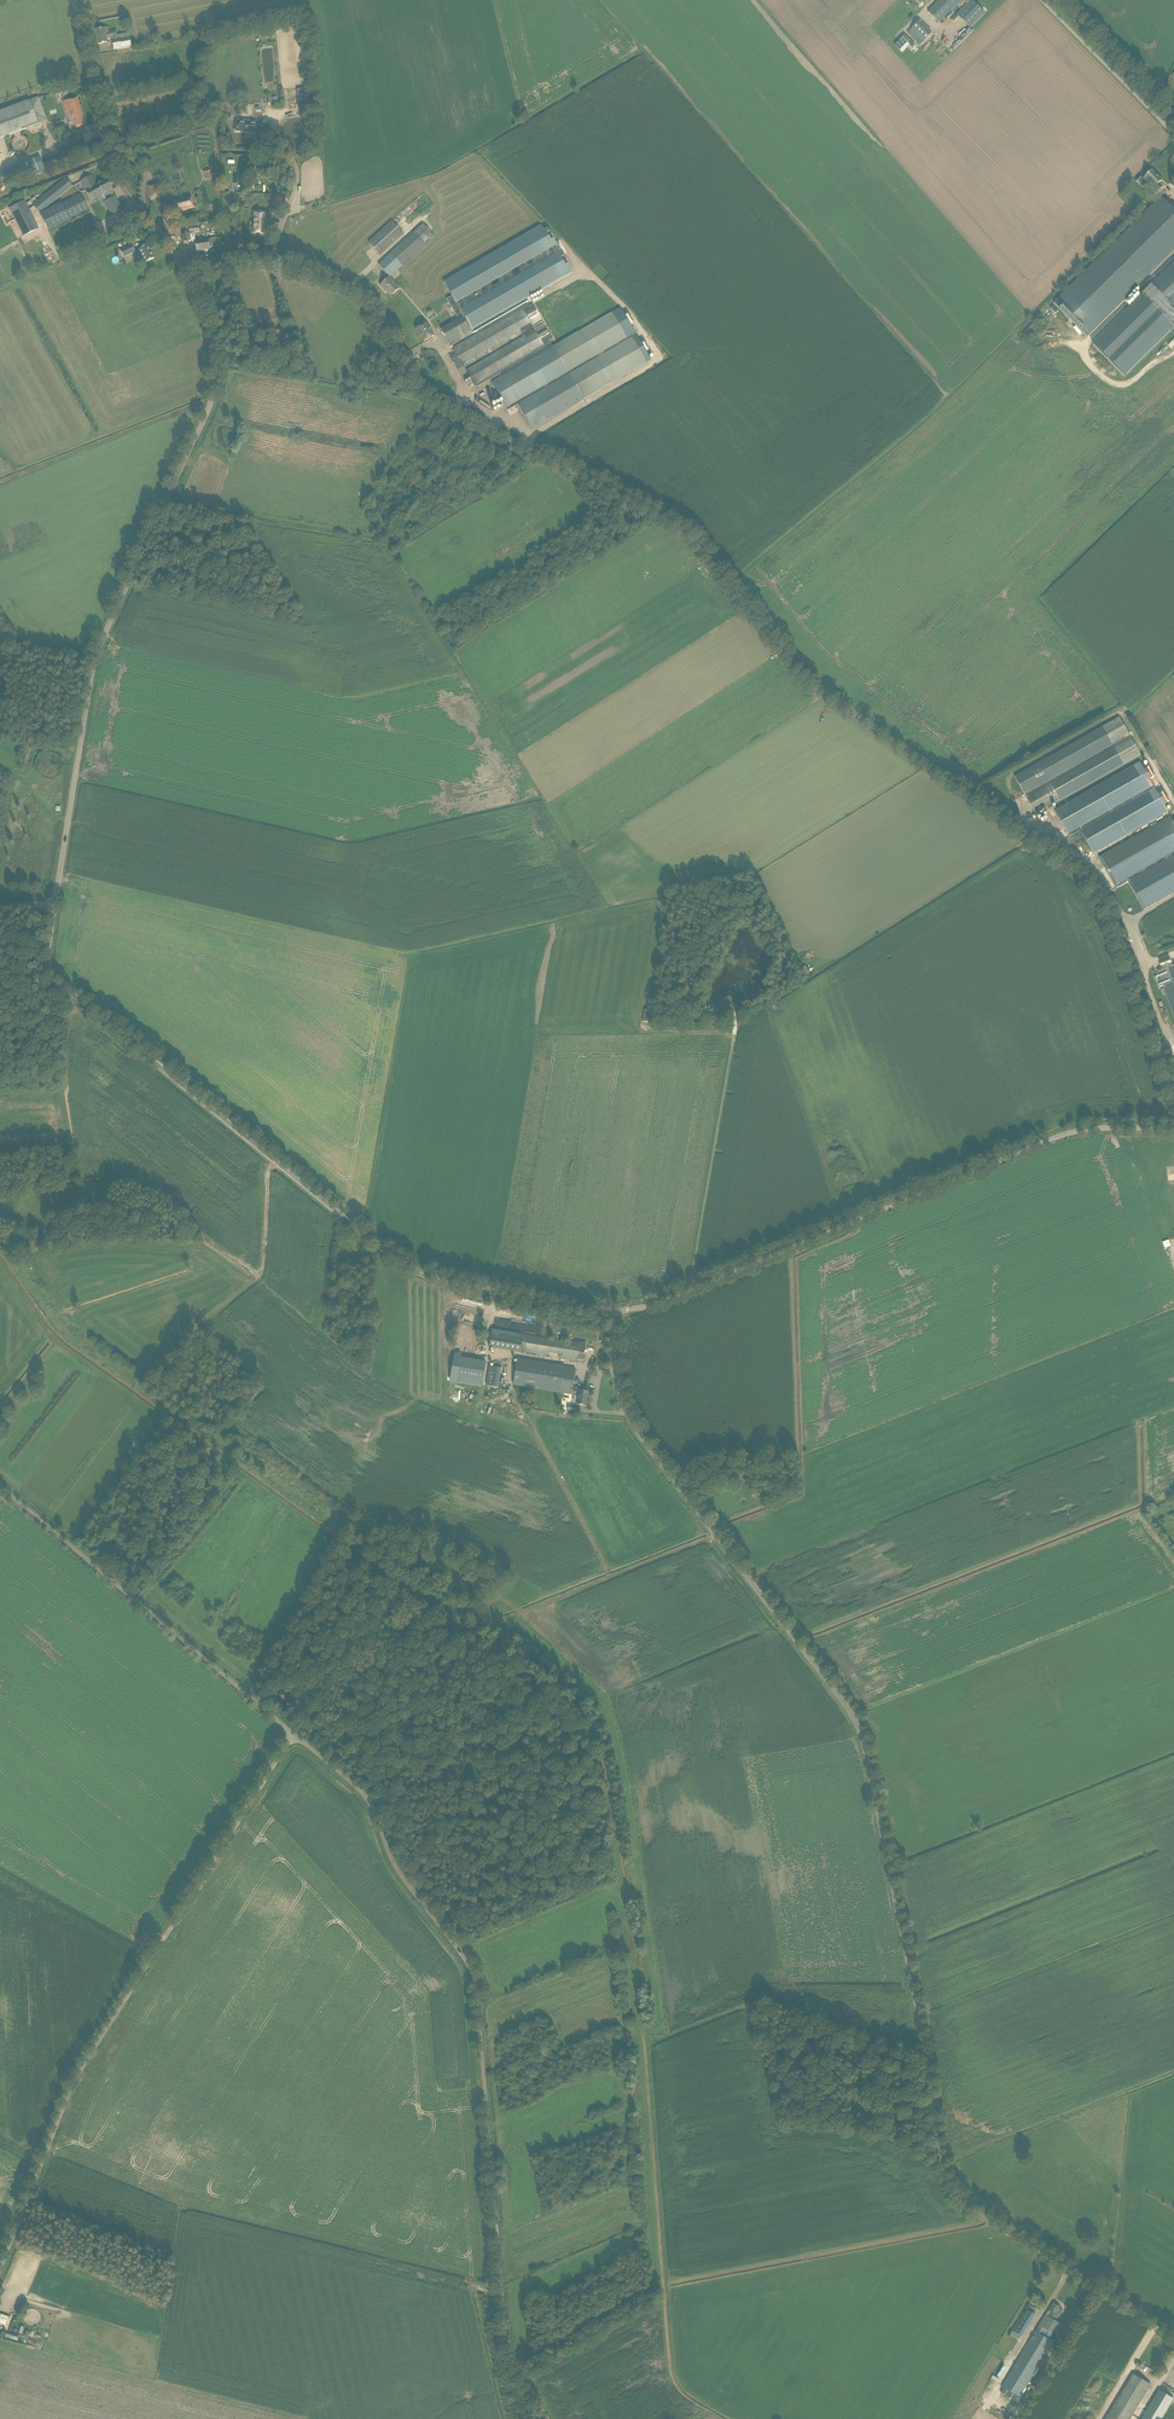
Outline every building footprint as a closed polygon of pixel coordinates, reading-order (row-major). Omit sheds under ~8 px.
[(928,12),(939,23),(961,0),(940,0),(928,12)] [(957,15),(970,28),(985,13),(972,0),(963,0),(967,4),(957,15)] [(937,26),(911,52),(929,70),(955,44),(937,26)] [(96,38),(97,38),(98,44),(107,43),(106,39),(113,38),(113,41),(118,40),(116,31),(109,32),(108,27),(94,30),(96,38)] [(129,38),(112,42),(114,50),(130,47),(129,38)] [(184,78),(184,96),(192,96),(192,84),(192,79),(192,78),(184,78)] [(0,111),(0,139),(38,124),(38,123),(46,120),(38,98),(30,101),(29,100),(0,111)] [(74,123),(75,129),(84,126),(77,98),(66,101),(72,124),(74,123)] [(300,104),(300,114),(311,113),(310,104),(300,104)] [(267,134),(268,124),(246,123),(236,122),(235,125),(235,131),(255,133),(255,132),(266,133),(266,134),(267,134)] [(62,153),(64,160),(76,157),(74,149),(62,153)] [(44,168),(40,158),(0,174),(0,179),(2,185),(44,168)] [(1152,170),(1143,179),(1157,192),(1163,187),(1159,183),(1162,180),(1152,170)] [(107,180),(96,185),(91,176),(80,182),(90,200),(98,196),(98,197),(112,189),(107,180)] [(66,178),(33,205),(40,214),(73,186),(66,178)] [(148,186),(151,199),(159,197),(156,184),(148,186)] [(105,195),(108,201),(105,202),(105,204),(111,216),(122,210),(112,192),(105,195)] [(40,214),(49,233),(90,212),(80,193),(40,214)] [(271,213),(279,215),(282,198),(274,196),(271,213)] [(162,205),(165,215),(194,207),(192,197),(162,205)] [(1173,252),(1173,211),(1161,197),(1053,303),(1087,337),(1124,301),(1129,296),(1136,289),(1144,281),(1173,252)] [(9,209),(23,237),(39,228),(25,201),(9,209)] [(253,233),(264,234),(265,212),(254,212),(253,233)] [(368,242),(380,255),(403,234),(392,221),(368,242)] [(541,227),(444,283),(451,296),(446,299),(459,320),(463,318),(464,317),(471,331),(572,272),(547,229),(543,231),(541,227)] [(378,264),(389,277),(427,243),(416,231),(378,264)] [(209,250),(208,239),(194,241),(191,241),(190,234),(182,235),(185,253),(209,250)] [(135,252),(131,245),(126,247),(120,250),(124,258),(135,252)] [(139,250),(145,263),(154,259),(147,246),(139,250)] [(1093,345),(1125,377),(1172,330),(1173,332),(1173,264),(1093,345)] [(386,290),(391,296),(399,289),(396,285),(395,286),(388,278),(380,285),(385,291),(386,290)] [(553,338),(550,334),(549,334),(547,331),(538,336),(526,317),(528,316),(530,319),(539,314),(533,304),(528,307),(526,303),(477,332),(478,334),(453,348),(454,350),(453,351),(456,357),(451,360),(464,382),(469,379),(474,386),(476,385),(477,387),(501,373),(502,374),(551,345),(549,341),(553,338)] [(517,405),(532,430),(584,400),(583,400),(650,360),(620,308),(553,347),(491,383),(507,411),(517,405)] [(459,320),(441,331),(450,346),(472,334),(463,318),(459,320)] [(420,335),(424,341),(433,336),(429,327),(427,328),(425,323),(415,329),(419,335),(420,335)] [(1138,400),(1143,392),(1136,388),(1131,396),(1138,400)] [(1014,777),(1036,815),(1140,755),(1119,717),(1014,777)] [(1168,812),(1163,804),(1149,780),(1155,777),(1149,767),(1144,770),(1140,763),(1054,811),(1069,837),(1080,831),(1093,854),(1168,812)] [(1171,817),(1099,858),(1116,888),(1128,882),(1144,910),(1173,893),(1173,823),(1171,817)] [(1157,971),(1173,1020),(1173,965),(1157,971)] [(714,1005),(712,1009),(719,1014),(721,1010),(714,1005)] [(643,1021),(651,1022),(652,1011),(644,1010),(643,1021)] [(491,1335),(489,1347),(520,1352),(548,1356),(549,1353),(559,1354),(559,1358),(571,1360),(577,1361),(583,1362),(585,1345),(579,1344),(571,1342),(527,1335),(523,1334),(492,1329),(491,1335)] [(485,1362),(460,1358),(456,1383),(481,1387),(485,1362)] [(574,1395),(572,1404),(586,1406),(588,1392),(572,1390),(575,1369),(517,1359),(513,1385),(574,1395)] [(486,1386),(498,1388),(501,1368),(489,1366),(486,1386)] [(768,1485),(773,1491),(777,1488),(772,1482),(768,1485)] [(289,1692),(287,1689),(277,1694),(281,1702),(289,1697),(287,1694),(289,1692)] [(1038,2328),(1035,2332),(1049,2340),(1050,2338),(1050,2337),(1046,2335),(1049,2331),(1057,2335),(1063,2325),(1055,2320),(1058,2316),(1055,2315),(1060,2307),(1053,2303),(1046,2315),(1038,2328)] [(1035,2308),(1030,2305),(1028,2309),(1037,2313),(1040,2306),(1037,2304),(1035,2308)] [(1027,2310),(1014,2331),(1022,2336),(1035,2314),(1027,2310)] [(5,2325),(8,2317),(0,2314),(0,2323),(5,2325)] [(1003,2388),(1001,2392),(1015,2401),(1017,2396),(1019,2397),(1054,2341),(1050,2338),(1049,2340),(1035,2332),(1002,2387),(1003,2388)] [(18,2337),(5,2333),(4,2337),(6,2338),(6,2339),(17,2342),(18,2337)] [(1151,2385),(1133,2374),(1105,2418),(1130,2418),(1151,2385)] [(1141,2418),(1161,2418),(1173,2400),(1173,2399),(1168,2395),(1159,2390),(1156,2395),(1148,2407),(1141,2418)] [(1005,2406),(1017,2414),(1019,2411),(1007,2403),(1005,2406)]
